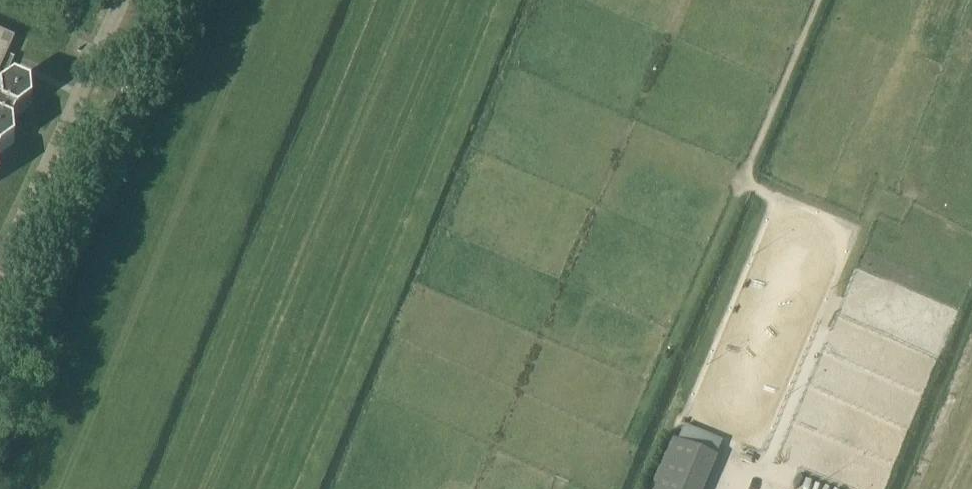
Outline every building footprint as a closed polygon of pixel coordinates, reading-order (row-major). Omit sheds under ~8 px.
[(13,40),(0,34),(0,69),(13,40)] [(14,143),(12,126),(11,126),(16,116),(17,116),(30,106),(29,88),(0,75),(0,154),(14,143)] [(724,444),(687,429),(681,443),(718,459),(724,444)]
